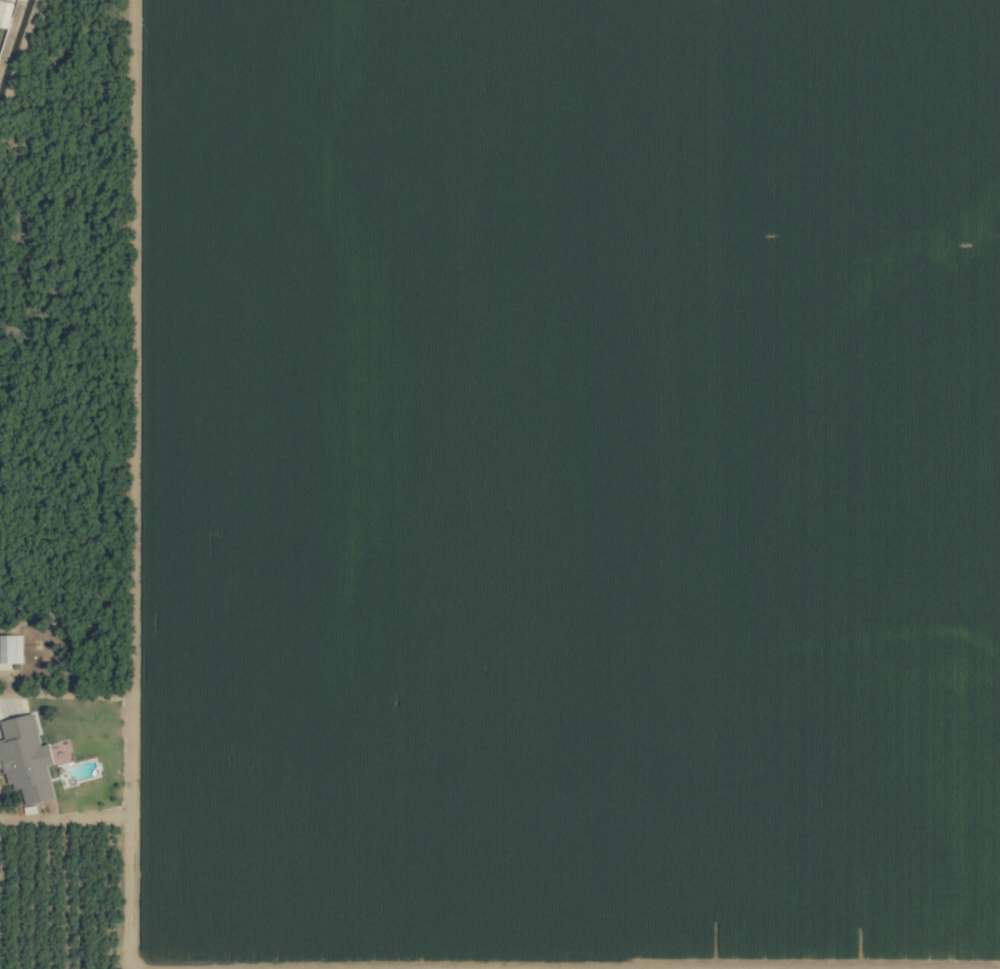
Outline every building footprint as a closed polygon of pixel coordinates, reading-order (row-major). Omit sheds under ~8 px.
[(14,3),(4,0),(0,0),(0,27),(8,29),(14,3)] [(23,663),(23,634),(0,635),(0,663),(23,663)] [(47,763),(55,762),(50,741),(41,744),(33,711),(0,719),(0,720),(4,738),(0,739),(0,754),(9,791),(21,788),(25,804),(55,797),(47,763)]
